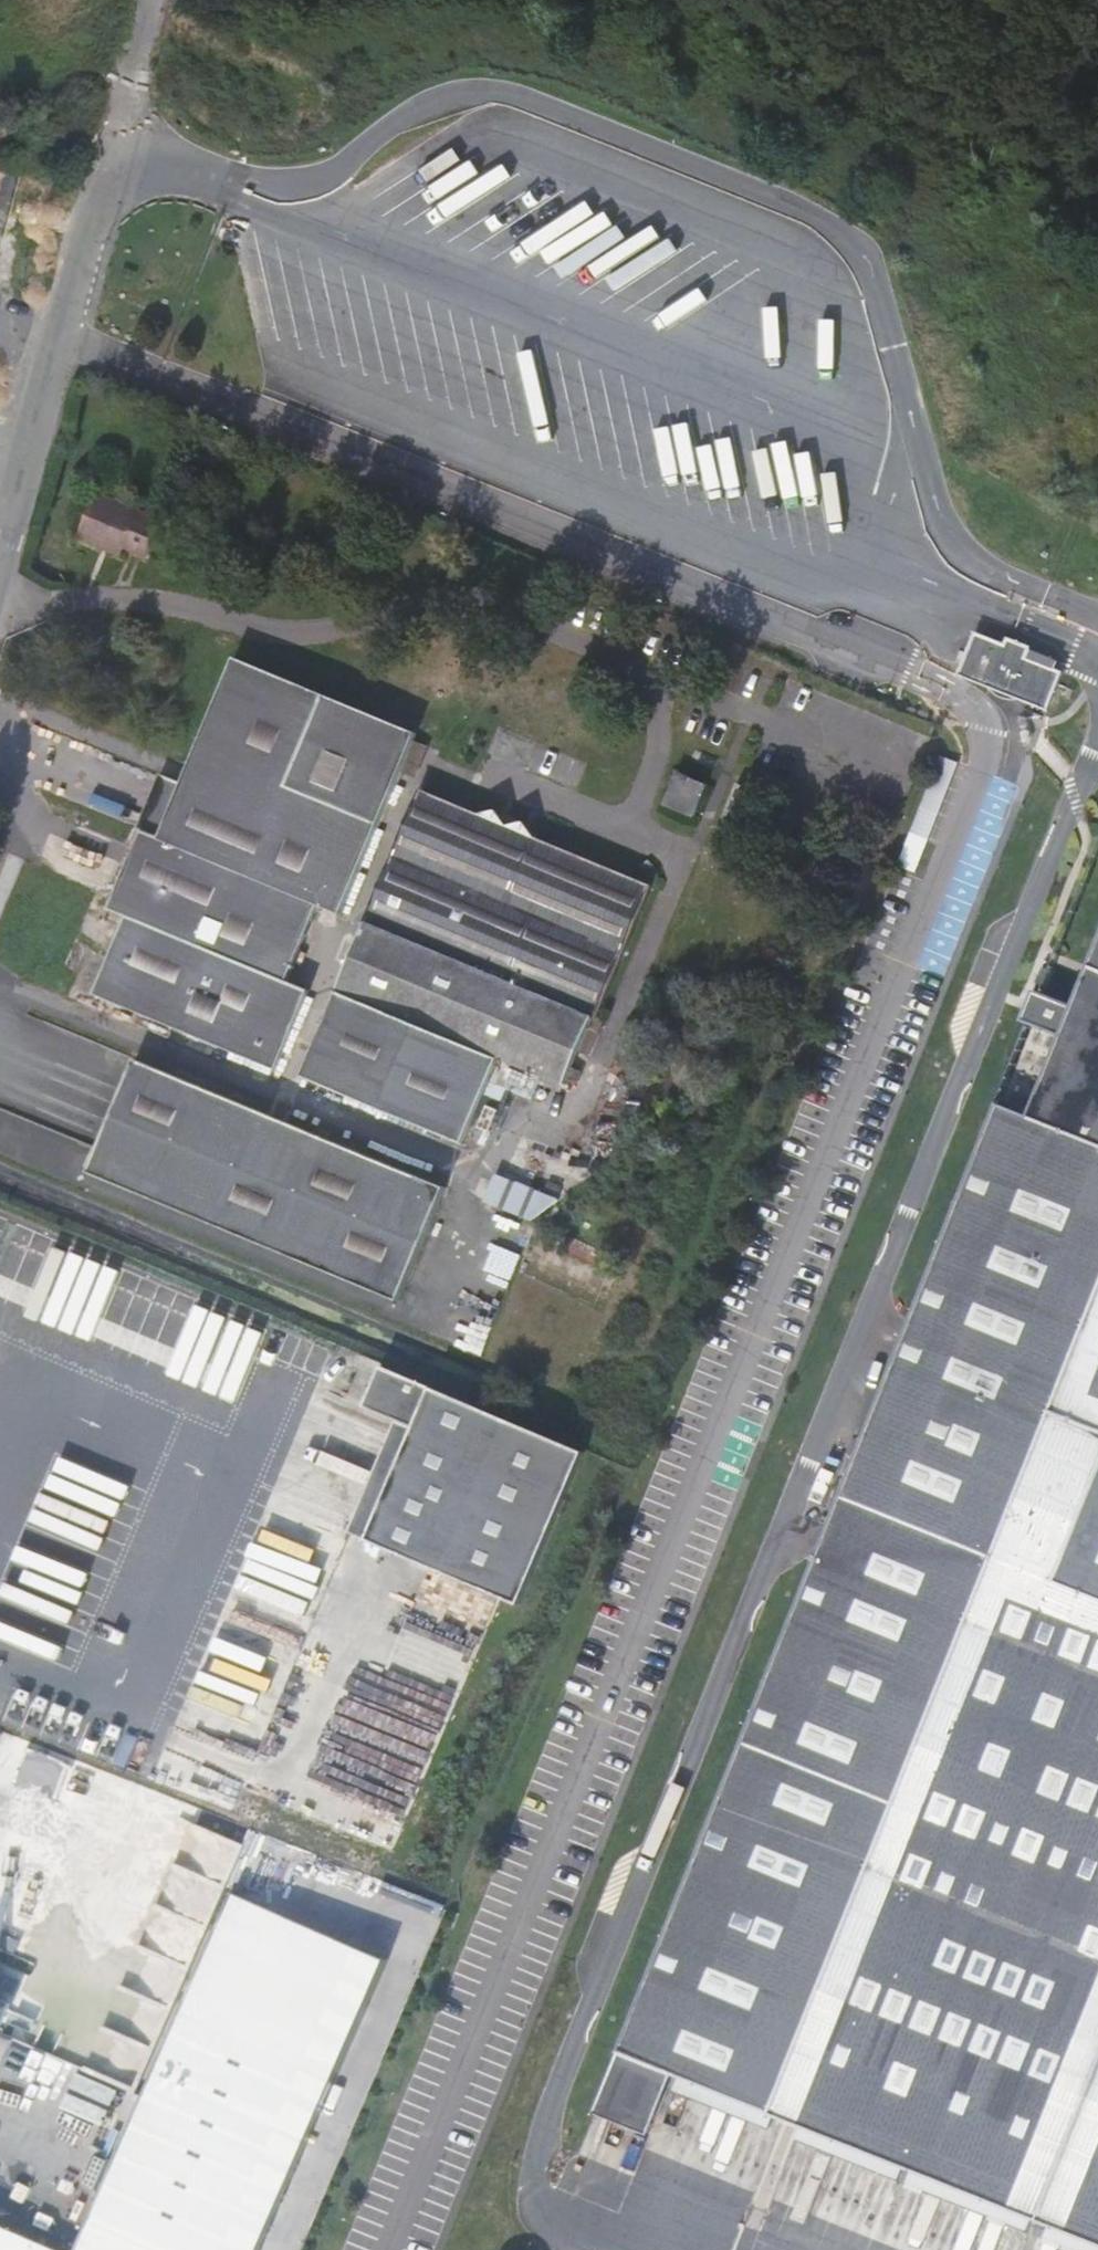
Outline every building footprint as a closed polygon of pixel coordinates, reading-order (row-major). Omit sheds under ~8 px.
[(165,518),(99,490),(80,533),(125,552),(127,547),(149,556),(165,518)] [(1027,706),(1058,718),(1073,678),(1037,664),(1041,653),(1017,643),(1015,650),(984,639),(967,682),(999,695),(1010,690),(1023,695),(1027,706)] [(330,695),(238,656),(191,769),(163,840),(144,833),(112,910),(131,917),(99,996),(144,1014),(140,1025),(172,1038),(177,1028),(280,1071),(334,938),(310,928),(341,855),(365,864),(419,731),(330,695)] [(952,762),(931,815),(947,821),(968,768),(952,762)] [(709,784),(679,772),(666,805),(695,817),(709,784)] [(661,887),(536,836),(527,823),(509,826),(499,811),(482,814),(425,790),(307,1078),(322,1085),(475,1147),(496,1097),(543,1116),(556,1083),(577,1092),(661,887)] [(624,2058),(678,2079),(1097,2248),(1097,971),(1081,1012),(1043,996),(1030,1028),(1069,1043),(1032,1134),(1001,1122),(624,2058)] [(1051,974),(1044,990),(1054,994),(1060,978),(1051,974)] [(408,1306),(456,1192),(340,1143),(202,1085),(148,1062),(100,1175),(408,1306)] [(505,1213),(532,1223),(549,1183),(522,1172),(505,1213)] [(585,1451),(391,1368),(374,1407),(407,1421),(424,1428),(376,1540),(521,1602),(585,1451)] [(376,1540),(424,1428),(407,1421),(359,1533),(376,1540)] [(389,1960),(233,1892),(78,2249),(261,2249),(389,1960)] [(654,2140),(678,2079),(624,2058),(600,2118),(654,2140)] [(0,2224),(0,2249),(59,2249),(0,2224)]
